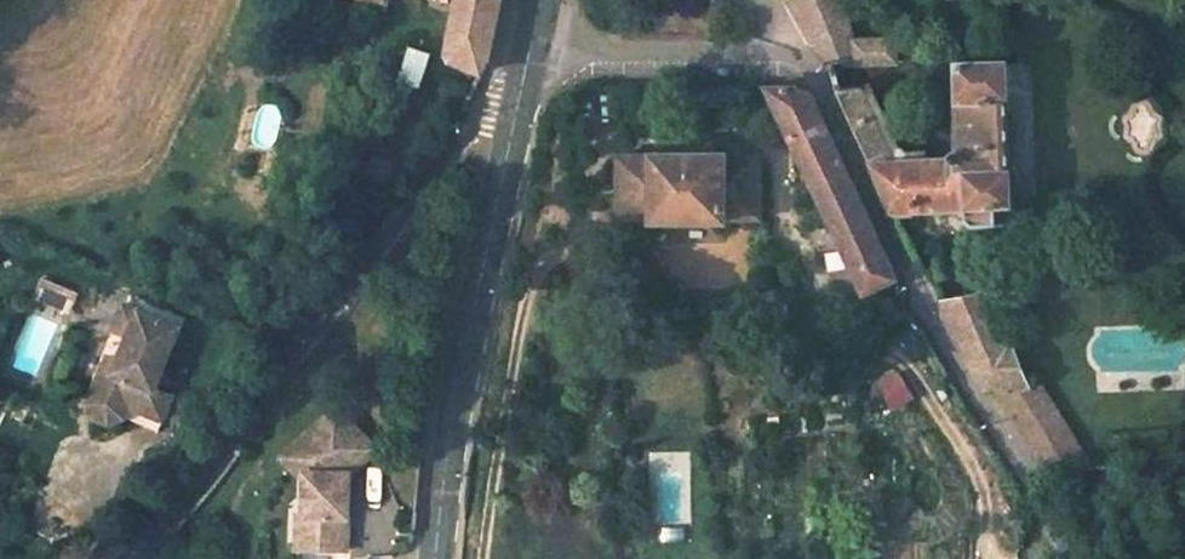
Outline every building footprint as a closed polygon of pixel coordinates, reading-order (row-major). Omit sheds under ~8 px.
[(481,70),(486,59),(499,0),(456,0),(455,2),(447,43),(449,57),(481,70)] [(825,60),(892,59),(892,34),(849,34),(840,0),(791,0),(801,18),(825,60)] [(857,83),(833,85),(890,208),(964,205),(965,220),(973,224),(1011,222),(1005,58),(952,58),(956,157),(896,158),(857,83)] [(772,97),(766,84),(758,84),(749,84),(757,102),(772,97)] [(772,97),(864,291),(897,275),(891,261),(813,94),(796,85),(766,84),(772,97)] [(651,221),(703,221),(703,217),(723,218),(723,154),(703,154),(703,150),(649,149),(649,155),(615,155),(615,219),(650,218),(651,221)] [(38,296),(73,309),(79,291),(45,279),(38,296)] [(1026,385),(984,288),(940,298),(939,311),(987,388),(996,388),(1004,404),(1021,401),(1019,389),(1027,388),(1026,385)] [(166,373),(186,326),(130,303),(119,328),(135,334),(125,359),(115,355),(96,399),(102,415),(116,421),(130,415),(135,403),(169,417),(177,395),(169,391),(160,387),(166,373)] [(166,373),(160,387),(169,391),(175,376),(166,373)] [(303,548),(345,549),(346,477),(372,452),(332,410),(279,460),(289,471),(296,471),(294,514),(305,514),(303,548)] [(305,514),(294,514),(292,548),(303,548),(305,514)]
